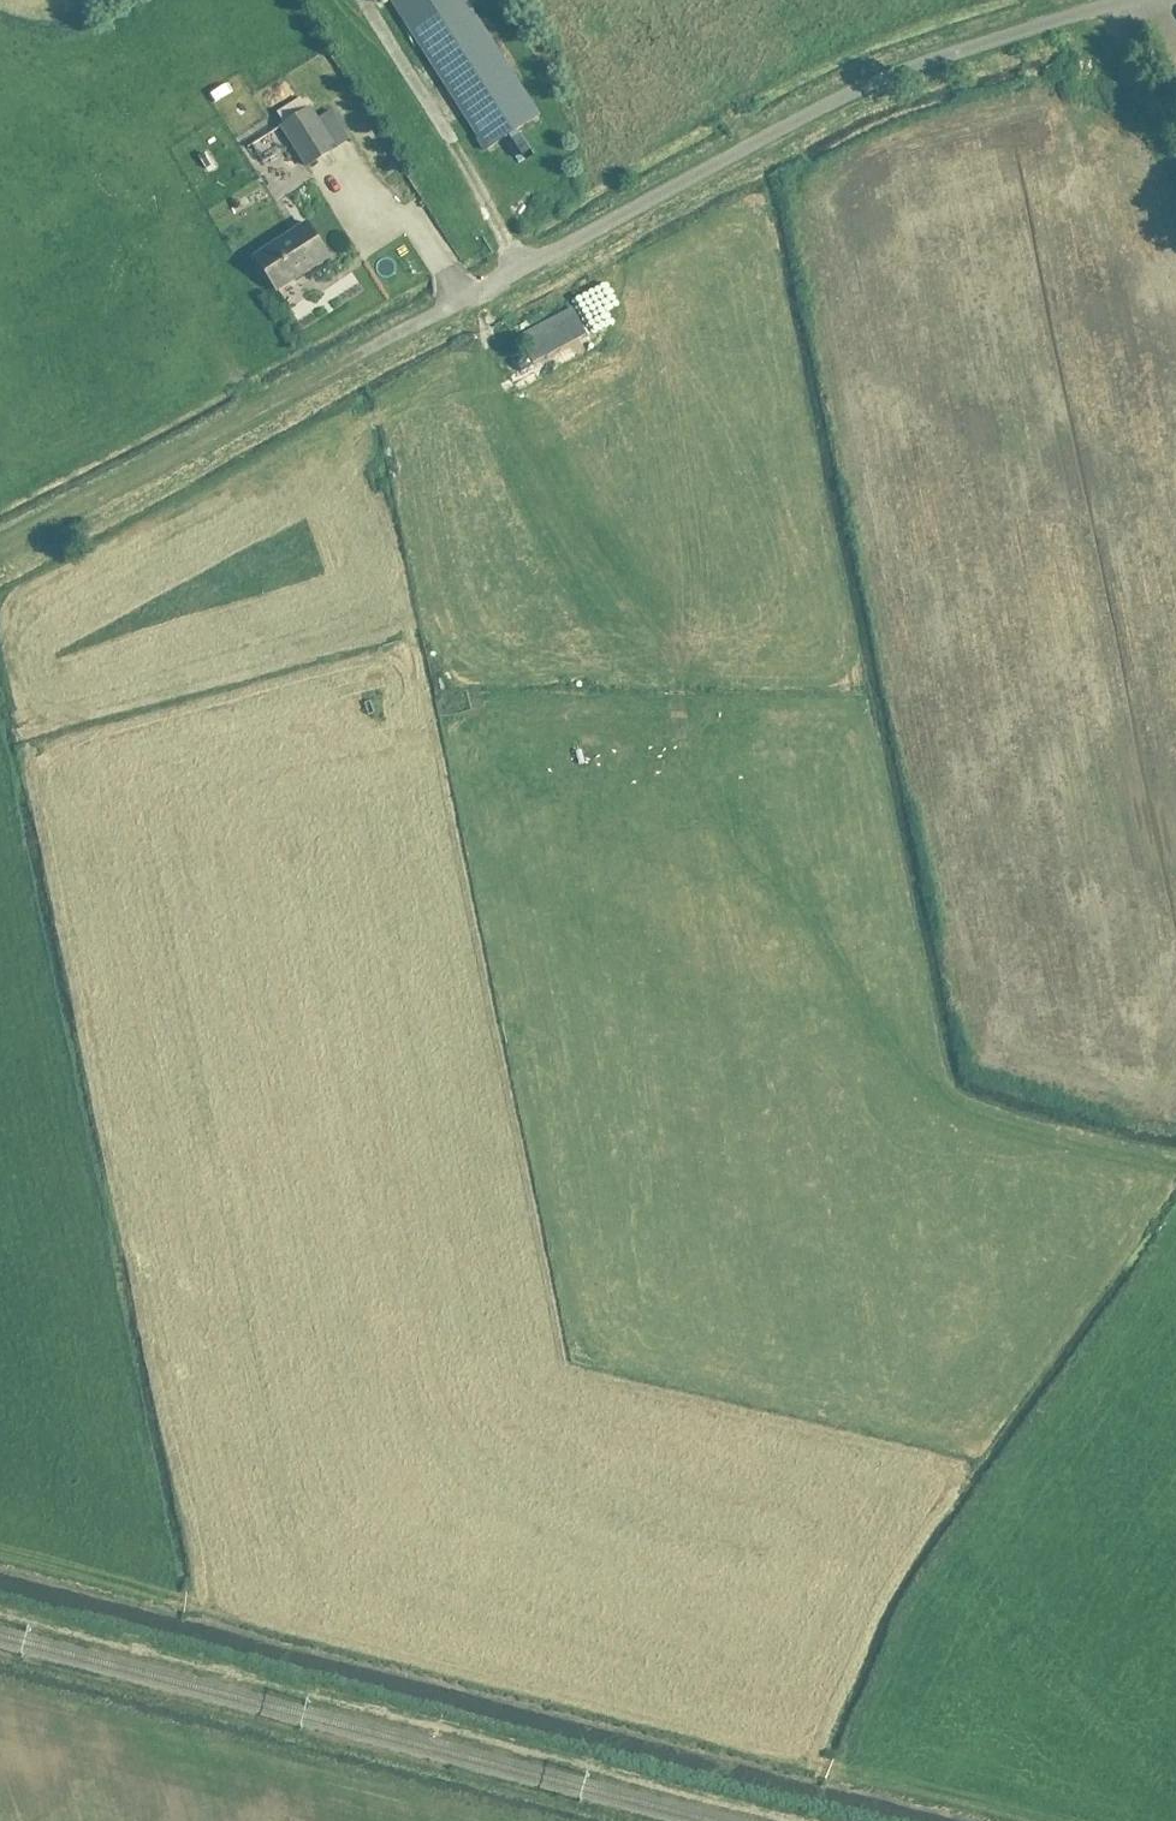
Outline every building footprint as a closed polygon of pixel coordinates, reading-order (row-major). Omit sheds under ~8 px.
[(486,148),(538,115),(465,0),(392,0),(486,148)] [(309,107),(281,125),(307,165),(335,147),(309,107)] [(255,256),(276,289),(328,256),(307,223),(255,256)] [(587,334),(573,305),(517,335),(532,363),(587,334)]
